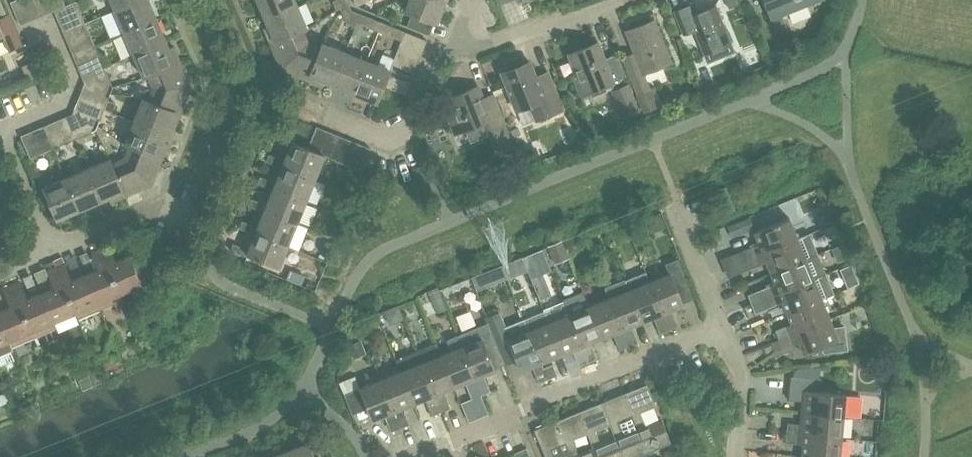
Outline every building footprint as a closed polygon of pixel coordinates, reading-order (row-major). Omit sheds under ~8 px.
[(23,0),(15,0),(11,2),(20,25),(26,22),(31,20),(23,0)] [(31,20),(37,17),(42,15),(36,0),(23,0),(31,20)] [(42,15),(48,12),(54,10),(50,0),(36,0),(42,15)] [(138,0),(111,0),(115,10),(138,0)] [(149,0),(138,0),(115,10),(124,32),(157,18),(149,0)] [(295,0),(257,0),(265,19),(298,5),(295,0)] [(333,1),(336,10),(349,4),(348,0),(335,0),(333,1)] [(409,1),(405,11),(412,14),(407,26),(430,35),(434,23),(437,24),(447,0),(410,0),(409,1)] [(771,19),(818,0),(763,0),(771,19)] [(704,53),(713,49),(717,60),(741,50),(743,41),(736,24),(724,29),(715,5),(697,12),(693,3),(674,11),(683,34),(694,29),(704,53)] [(65,5),(54,10),(59,21),(70,17),(65,5)] [(307,27),(298,5),(265,19),(268,26),(264,28),(270,43),(303,29),(307,27)] [(352,10),(347,23),(356,26),(361,14),(352,10)] [(4,38),(9,51),(22,45),(8,14),(0,17),(0,39),(4,38)] [(370,17),(367,26),(380,31),(383,23),(370,17)] [(166,40),(157,18),(124,32),(134,55),(166,40)] [(621,55),(626,67),(637,93),(649,88),(643,73),(671,62),(654,19),(625,31),(633,50),(621,55)] [(389,35),(402,40),(405,31),(393,26),(389,35)] [(308,42),(303,29),(270,43),(281,69),(308,80),(322,44),(320,47),(308,42)] [(402,40),(401,42),(423,51),(427,40),(405,31),(402,40)] [(80,39),(84,50),(95,45),(91,34),(80,39)] [(84,50),(80,39),(68,43),(73,54),(84,50)] [(169,47),(166,40),(134,55),(143,77),(148,75),(180,60),(174,46),(169,47)] [(401,42),(397,52),(419,61),(423,51),(401,42)] [(604,59),(603,56),(597,42),(568,54),(578,78),(574,80),(580,95),(613,82),(612,80),(623,76),(614,56),(604,59)] [(325,81),(332,84),(345,52),(323,43),(322,44),(308,80),(323,86),(325,81)] [(367,61),(345,52),(332,84),(354,93),(367,61)] [(415,72),(419,61),(397,52),(393,63),(415,72)] [(191,87),(180,60),(148,75),(153,87),(148,100),(181,112),(191,87)] [(390,70),(367,61),(354,93),(377,102),(384,85),(388,73),(390,70)] [(539,86),(529,61),(501,72),(516,110),(530,104),(536,120),(563,109),(551,81),(539,86)] [(393,63),(390,70),(388,73),(411,82),(415,72),(393,63)] [(97,70),(101,81),(103,86),(111,82),(104,67),(97,70)] [(82,76),(85,83),(95,84),(101,81),(97,70),(82,76)] [(411,82),(388,73),(384,85),(406,94),(411,82)] [(627,85),(612,91),(623,118),(638,112),(627,85)] [(79,98),(104,108),(109,96),(83,86),(79,98)] [(456,107),(445,111),(455,135),(491,120),(494,127),(504,123),(495,101),(485,105),(477,86),(451,97),(456,107)] [(79,98),(74,109),(100,120),(104,108),(79,98)] [(143,98),(134,120),(167,134),(170,126),(174,128),(181,112),(148,100),(143,98)] [(72,114),(66,116),(72,130),(83,126),(80,119),(72,114)] [(129,145),(162,159),(168,143),(164,141),(167,134),(134,120),(125,143),(129,145)] [(83,126),(72,130),(75,138),(91,132),(87,124),(83,126)] [(49,137),(44,126),(21,135),(30,158),(53,148),(49,137)] [(317,127),(308,148),(321,153),(330,132),(317,127)] [(340,136),(330,132),(321,153),(325,155),(325,156),(331,158),(340,136)] [(350,140),(340,136),(331,158),(341,162),(350,140)] [(360,144),(350,140),(341,162),(351,166),(360,144)] [(321,153),(308,148),(292,142),(285,160),(269,154),(266,161),(282,168),(315,181),(325,156),(325,155),(321,153)] [(371,148),(360,144),(351,166),(362,171),(371,148)] [(151,185),(162,159),(129,145),(124,158),(112,163),(125,196),(151,185)] [(125,196),(112,163),(110,158),(88,168),(101,201),(109,198),(111,202),(125,196)] [(79,210),(101,201),(88,168),(65,177),(79,210)] [(257,183),(273,190),(306,203),(315,181),(282,168),(276,183),(260,177),(257,183)] [(57,220),(79,210),(65,177),(43,187),(57,220)] [(297,226),(306,203),(273,190),(267,205),(251,199),(248,206),(264,212),(297,226)] [(3,247),(16,215),(3,210),(0,218),(0,245),(3,247)] [(288,248),(297,226),(264,212),(258,227),(242,221),(239,228),(255,234),(288,248)] [(732,237),(755,228),(750,216),(728,226),(732,237)] [(747,259),(798,239),(789,218),(754,232),(759,243),(743,250),(747,259)] [(288,248),(255,234),(248,249),(233,243),(230,250),(247,257),(248,254),(280,267),(288,248)] [(771,273),(806,258),(816,254),(808,234),(798,239),(747,259),(750,268),(766,262),(771,273)] [(548,246),(555,263),(570,257),(563,240),(562,240),(548,246)] [(108,244),(100,248),(122,299),(123,299),(120,294),(141,285),(143,289),(155,284),(145,261),(134,265),(130,255),(116,260),(108,244)] [(100,308),(122,299),(100,248),(91,252),(98,268),(85,274),(100,308)] [(513,261),(519,275),(528,271),(522,257),(513,261)] [(750,294),(754,303),(814,279),(806,258),(771,273),(775,283),(750,294)] [(669,273),(650,281),(662,313),(683,304),(682,303),(693,298),(677,259),(665,264),(669,273)] [(77,318),(100,308),(85,274),(72,279),(65,263),(56,267),(77,318)] [(77,318),(56,267),(47,271),(54,287),(41,292),(55,327),(56,327),(54,322),(75,313),(77,318)] [(662,313),(650,281),(647,274),(626,282),(642,321),(662,313)] [(787,313),(822,298),(832,295),(824,275),(814,279),(754,303),(757,312),(783,302),(787,313)] [(633,331),(631,326),(642,321),(626,282),(625,279),(605,288),(609,297),(629,346),(638,342),(633,331)] [(33,337),(55,327),(41,292),(27,298),(21,282),(12,286),(33,337)] [(0,310),(0,320),(11,346),(33,337),(12,286),(3,289),(10,306),(0,310)] [(589,305),(602,337),(613,333),(615,339),(620,350),(629,346),(609,297),(589,305)] [(830,319),(822,298),(787,313),(792,323),(775,330),(779,339),(830,319)] [(564,303),(569,313),(582,346),(602,337),(589,305),(579,309),(574,299),(564,303)] [(541,362),(528,330),(524,321),(507,328),(500,309),(486,315),(490,324),(489,324),(505,364),(506,364),(507,366),(517,361),(521,370),(541,362)] [(561,354),(582,346),(569,313),(548,322),(561,354)] [(674,315),(665,319),(669,329),(678,326),(674,315)] [(669,329),(665,319),(656,322),(660,333),(669,329)] [(830,319),(779,339),(783,348),(799,342),(804,354),(821,347),(823,351),(849,349),(847,324),(833,326),(830,319)] [(11,346),(0,320),(0,356),(13,350),(11,346)] [(561,354),(548,322),(528,330),(541,362),(561,354)] [(494,369),(505,364),(489,324),(458,336),(475,378),(495,370),(494,369)] [(454,387),(475,378),(458,336),(447,341),(451,351),(441,355),(454,387)] [(361,341),(349,346),(354,359),(366,354),(361,341)] [(593,348),(584,351),(588,362),(597,359),(593,348)] [(588,362),(584,351),(575,355),(579,366),(588,362)] [(421,363),(434,395),(454,387),(441,355),(421,363)] [(414,403),(434,395),(421,363),(401,371),(414,403)] [(553,364),(544,368),(548,379),(557,375),(553,364)] [(548,379),(544,368),(535,372),(539,382),(548,379)] [(401,371),(381,379),(394,411),(414,403),(401,371)] [(806,413),(844,416),(846,394),(818,391),(819,379),(792,376),(790,399),(807,401),(806,413)] [(373,419),(394,411),(381,379),(361,388),(373,419)] [(485,381),(477,384),(481,395),(490,392),(485,381)] [(481,395),(477,384),(467,388),(472,399),(481,395)] [(647,384),(624,393),(647,451),(671,441),(662,419),(646,426),(640,412),(656,406),(647,384)] [(647,451),(624,393),(602,402),(624,456),(632,456),(647,451)] [(445,397),(436,401),(440,411),(449,408),(445,397)] [(432,415),(440,411),(436,401),(427,404),(432,415)] [(579,411),(598,456),(624,456),(602,402),(579,411)] [(557,420),(572,456),(598,456),(579,411),(557,420)] [(405,413),(396,417),(400,428),(410,424),(405,413)] [(787,433),(842,438),(844,416),(806,413),(805,424),(788,423),(787,433)] [(400,428),(396,417),(387,421),(391,432),(400,428)] [(557,420),(534,430),(545,456),(554,456),(551,448),(565,442),(570,456),(569,456),(572,456),(557,420)] [(842,438),(787,433),(786,442),(803,444),(802,456),(816,456),(840,456),(842,438)] [(290,456),(315,456),(309,442),(287,451),(290,456)] [(670,451),(672,456),(681,456),(678,448),(670,451)]
